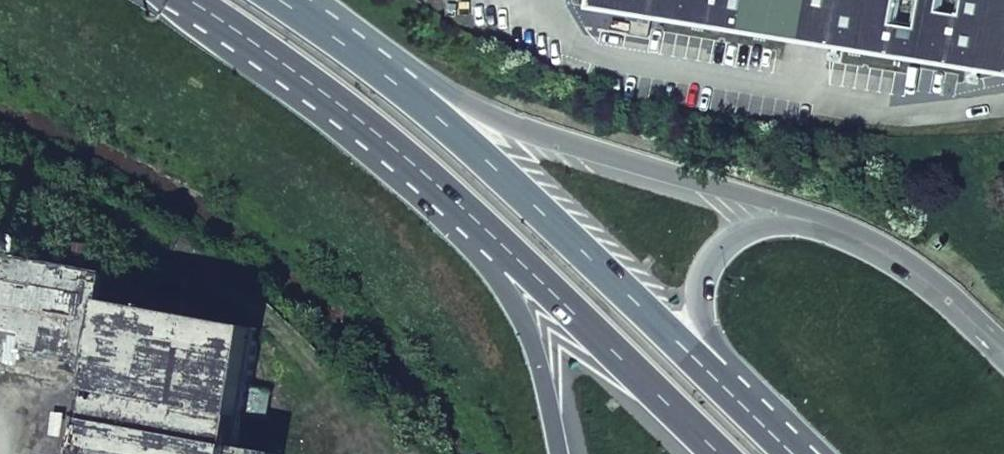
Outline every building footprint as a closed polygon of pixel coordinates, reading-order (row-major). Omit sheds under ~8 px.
[(596,10),(1003,75),(1003,0),(598,0),(596,10)] [(281,452),(242,445),(264,327),(108,299),(112,274),(61,265),(0,254),(0,329),(26,333),(23,349),(78,359),(76,372),(92,374),(77,453),(280,453),(281,452)]
